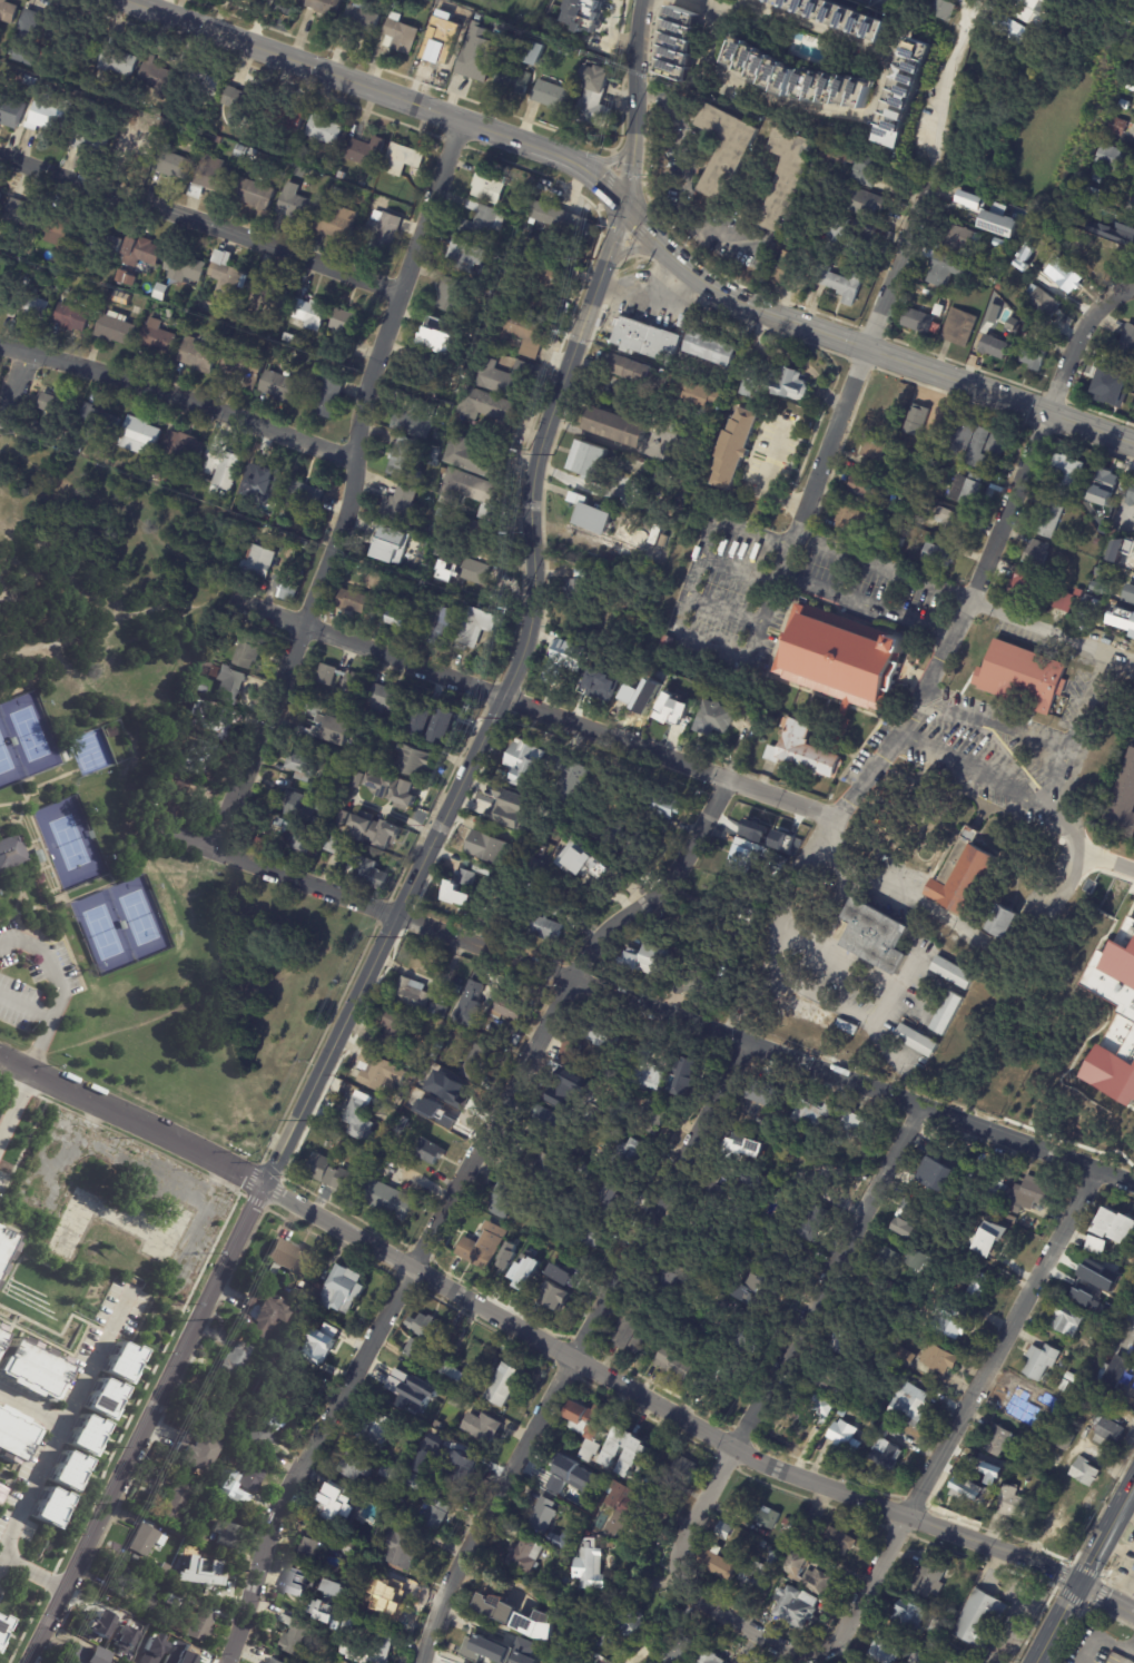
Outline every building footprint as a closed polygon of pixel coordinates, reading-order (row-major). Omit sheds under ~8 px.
[(12,24),(0,20),(0,0),(7,0),(6,2),(18,7),(12,24)] [(306,7),(308,0),(343,0),(337,18),(316,10),(306,7)] [(872,42),(752,0),(816,0),(877,22),(872,42)] [(930,11),(937,0),(945,0),(954,4),(958,7),(949,22),(930,11)] [(1009,14),(1043,26),(1053,0),(1014,0),(1009,14)] [(369,3),(372,4),(369,12),(379,16),(373,36),(343,26),(349,6),(357,8),(359,1),(369,3)] [(401,3),(398,10),(392,8),(394,1),(401,3)] [(698,17),(694,28),(697,29),(691,41),(693,42),(689,55),(693,57),(688,69),(690,70),(686,82),(660,72),(665,60),(662,59),(667,47),(664,46),(669,33),(667,32),(671,20),(669,19),(673,7),(677,8),(678,7),(693,12),(692,14),(699,16),(698,17)] [(603,23),(595,45),(559,30),(562,22),(559,21),(563,8),(603,23)] [(26,9),(50,17),(33,67),(12,60),(13,58),(9,56),(24,9),(26,9)] [(412,56),(384,46),(387,37),(383,36),(389,19),(391,19),(393,12),(403,16),(401,23),(421,30),(412,56)] [(1023,45),(1030,29),(1008,19),(1000,34),(1023,45)] [(424,70),(418,68),(421,60),(431,31),(456,41),(446,69),(427,62),(425,71),(424,70)] [(808,36),(806,40),(795,37),(797,31),(808,35),(808,36)] [(789,95),(789,96),(776,90),(776,88),(763,83),(765,81),(751,77),(752,73),(739,69),(740,67),(727,61),(737,36),(750,40),(749,43),(762,48),(761,50),(773,55),(772,58),(786,62),(786,65),(798,69),(789,95)] [(901,38),(928,47),(896,149),(869,139),(901,38)] [(1034,62),(1025,48),(1038,39),(1047,55),(1034,62)] [(548,47),(540,68),(522,62),(529,41),(548,47)] [(568,47),(574,50),(572,56),(565,52),(568,47)] [(107,48),(137,58),(130,81),(98,70),(106,48),(107,48)] [(463,76),(456,72),(465,49),(497,61),(489,85),(463,76)] [(149,51),(158,53),(155,65),(181,72),(174,96),(166,94),(164,100),(155,98),(157,90),(138,83),(149,50),(149,51)] [(534,75),(525,98),(512,94),(511,99),(499,95),(501,89),(494,87),(503,61),(512,65),(511,70),(526,76),(527,72),(534,75)] [(609,70),(612,71),(611,75),(614,76),(607,97),(605,97),(602,106),(614,110),(608,130),(589,124),(589,126),(574,121),(583,99),(584,100),(591,82),(584,81),(590,68),(600,71),(601,67),(609,70)] [(190,69),(224,81),(217,98),(184,86),(189,69),(190,69)] [(864,109),(851,105),(850,107),(837,102),(836,105),(824,100),(822,104),(809,98),(808,101),(795,97),(803,70),(817,75),(818,72),(830,77),(831,75),(845,79),(846,76),(859,81),(860,78),(874,82),(864,109)] [(560,87),(574,92),(566,116),(549,109),(549,107),(533,101),(541,80),(560,87)] [(53,81),(65,86),(62,91),(51,88),(53,81)] [(230,87),(266,99),(259,118),(250,115),(246,128),(228,121),(233,108),(223,105),(228,86),(230,87)] [(76,91),(85,96),(82,101),(73,97),(76,91)] [(48,130),(38,127),(36,132),(24,128),(34,101),(39,104),(42,95),(58,100),(56,107),(72,114),(65,137),(48,130)] [(704,97),(761,128),(722,201),(700,189),(728,139),(692,119),(704,97)] [(279,104),(305,114),(297,135),(263,121),(270,100),(279,104)] [(4,127),(0,125),(0,101),(24,109),(18,127),(6,122),(4,127)] [(335,147),(305,136),(312,114),(332,121),(331,124),(343,128),(336,147),(335,147)] [(1131,122),(1125,136),(1105,128),(1111,114),(1131,122)] [(77,152),(68,149),(78,127),(110,140),(102,160),(80,150),(79,154),(77,152)] [(811,139),(773,128),(766,152),(778,155),(757,227),(784,234),(811,139)] [(119,130),(116,149),(140,154),(144,134),(119,130)] [(387,141),(376,170),(345,159),(353,139),(372,146),(375,137),(387,141)] [(1127,150),(1121,170),(1096,161),(1103,141),(1127,150)] [(169,145),(172,146),(169,154),(194,163),(187,181),(169,176),(169,177),(152,171),(162,142),(169,145)] [(412,150),(425,155),(421,169),(406,164),(401,178),(393,176),(389,183),(381,179),(384,170),(382,170),(393,142),(412,150)] [(877,179),(874,188),(849,180),(855,165),(847,161),(845,168),(818,159),(824,144),(849,152),(850,150),(882,161),(877,179)] [(256,160),(256,164),(235,157),(238,145),(259,151),(256,160)] [(199,200),(188,196),(193,184),(195,185),(204,156),(225,163),(223,170),(236,176),(229,197),(205,188),(200,200),(199,200)] [(504,176),(502,181),(507,184),(500,206),(472,196),(475,186),(473,185),(480,167),(504,176)] [(338,171),(345,174),(343,180),(336,178),(338,171)] [(243,178),(276,190),(268,214),(252,208),(252,206),(235,199),(243,178)] [(888,198),(885,209),(879,208),(876,218),(835,205),(842,183),(888,198)] [(294,186),(298,187),(295,196),(317,204),(309,225),(277,213),(284,191),(285,191),(288,184),(294,186)] [(335,188),(343,191),(341,197),(333,194),(335,188)] [(957,198),(962,188),(988,198),(985,209),(957,200),(957,198)] [(1089,188),(1102,193),(1098,200),(1087,196),(1089,188)] [(14,199),(42,209),(34,229),(23,225),(19,235),(1,228),(11,198),(14,199)] [(573,213),(590,219),(583,237),(529,216),(535,198),(573,213)] [(461,230),(465,218),(475,222),(479,211),(466,207),(470,199),(481,204),(482,203),(501,210),(500,213),(507,216),(502,232),(494,228),(490,240),(461,230)] [(1083,200),(1096,205),(1093,214),(1079,209),(1083,200)] [(359,214),(349,244),(317,232),(327,203),(359,214)] [(982,226),(988,208),(1012,216),(1012,214),(1025,219),(1019,238),(1014,236),(1013,237),(982,226)] [(403,219),(389,257),(371,250),(375,238),(372,237),(373,234),(366,232),(374,210),(384,214),(384,213),(403,219)] [(849,222),(850,222),(846,234),(870,243),(867,253),(862,252),(859,259),(822,246),(834,215),(849,222)] [(47,217),(81,228),(71,257),(56,252),(58,246),(45,242),(47,234),(40,232),(46,216),(47,217)] [(979,234),(979,235),(985,237),(979,253),(974,250),(974,253),(960,248),(959,253),(941,246),(949,224),(979,234)] [(91,230),(125,242),(119,259),(85,248),(91,230)] [(1029,230),(1036,235),(1032,242),(1025,236),(1029,230)] [(1091,264),(1073,257),(1077,244),(1081,245),(1084,235),(1110,243),(1108,248),(1124,253),(1123,257),(1118,258),(1114,257),(1110,269),(1091,264)] [(131,237),(138,239),(139,237),(152,243),(152,245),(165,249),(158,268),(139,260),(136,269),(121,264),(131,237)] [(483,264),(480,263),(476,275),(448,265),(451,258),(447,257),(455,238),(491,250),(485,265),(483,264)] [(1028,262),(1023,270),(1012,262),(1023,246),(1034,254),(1028,262)] [(218,249),(230,255),(226,266),(245,273),(233,306),(214,299),(219,282),(207,277),(213,263),(215,264),(216,263),(214,262),(218,249)] [(172,252),(207,265),(200,284),(186,278),(183,285),(167,279),(170,272),(164,269),(170,250),(172,252)] [(795,285),(785,281),(783,284),(778,282),(778,279),(775,277),(785,250),(795,255),(792,262),(805,266),(798,286),(795,285)] [(975,269),(972,281),(954,274),(948,288),(928,282),(933,268),(929,267),(936,250),(950,256),(949,259),(975,269)] [(1056,256),(1057,258),(1058,257),(1085,278),(1081,284),(1083,285),(1078,291),(1076,288),(1072,295),(1041,269),(1053,255),(1056,256)] [(568,269),(571,270),(564,287),(562,286),(560,292),(553,289),(553,287),(552,286),(549,295),(560,299),(553,319),(519,306),(536,257),(568,269)] [(997,262),(1005,265),(1003,272),(994,268),(997,262)] [(855,307),(844,303),(846,296),(838,293),(839,291),(819,283),(825,265),(832,267),(831,272),(852,279),(855,272),(866,276),(855,307)] [(135,276),(117,271),(114,280),(132,285),(135,276)] [(994,273),(999,275),(996,283),(990,281),(994,273)] [(467,283),(457,314),(437,307),(441,296),(438,295),(445,275),(467,283)] [(489,276),(497,278),(494,286),(486,284),(489,276)] [(255,277),(274,284),(273,286),(288,292),(280,312),(265,306),(262,316),(245,311),(252,293),(248,292),(254,277),(255,277)] [(158,284),(169,288),(164,303),(152,298),(158,284)] [(1061,313),(1058,316),(1055,314),(1046,328),(1028,317),(1032,312),(1020,304),(1033,284),(1062,303),(1058,309),(1061,312),(1061,313)] [(322,298),(325,287),(332,288),(327,301),(322,298)] [(115,292),(129,296),(127,306),(111,302),(115,292)] [(50,304),(43,325),(18,316),(17,319),(9,317),(18,293),(50,304)] [(296,299),(309,305),(310,301),(327,306),(318,334),(303,328),(305,323),(288,317),(295,299),(296,299)] [(948,306),(944,317),(931,313),(936,302),(948,306)] [(66,329),(58,327),(59,325),(53,323),(60,304),(90,316),(83,334),(75,329),(73,333),(66,329)] [(548,321),(541,343),(543,343),(538,358),(521,353),(526,337),(510,332),(507,340),(489,333),(497,305),(548,321)] [(918,311),(936,316),(929,334),(903,325),(908,306),(918,311)] [(950,341),(940,337),(951,307),(979,317),(968,347),(950,341)] [(345,313),(367,321),(361,340),(329,328),(336,309),(345,313)] [(426,326),(430,314),(447,319),(443,333),(458,338),(453,354),(420,343),(426,326)] [(102,340),(93,336),(101,315),(137,328),(129,347),(112,342),(112,343),(102,340)] [(196,315),(203,317),(200,324),(194,322),(196,315)] [(682,335),(672,363),(634,351),(633,355),(620,351),(622,345),(613,342),(619,326),(615,325),(619,317),(622,319),(623,315),(682,335)] [(604,317),(604,319),(607,319),(603,326),(596,324),(600,317),(601,318),(602,316),(604,317)] [(144,350),(137,346),(145,325),(147,326),(150,317),(162,323),(159,329),(178,337),(170,356),(146,347),(145,350),(144,350)] [(1130,322),(1133,323),(1133,357),(1120,352),(1130,322)] [(728,342),(742,347),(734,368),(688,352),(696,329),(728,342)] [(990,335),(1010,344),(1005,360),(988,353),(987,355),(979,352),(980,350),(979,348),(986,333),(990,335)] [(184,364),(177,362),(187,336),(195,340),(194,344),(218,354),(210,376),(193,371),(194,368),(184,364)] [(1034,351),(1046,355),(1039,372),(1029,368),(1031,365),(1019,361),(1025,347),(1034,351)] [(244,386),(246,378),(220,370),(228,348),(265,362),(254,393),(243,388),(244,386)] [(444,373),(436,395),(417,387),(422,375),(417,374),(421,365),(423,366),(427,352),(448,360),(444,373)] [(496,358),(500,360),(497,368),(513,374),(519,358),(536,365),(531,382),(526,381),(520,400),(470,383),(480,352),(496,358)] [(691,404),(689,403),(691,398),(688,397),(689,393),(671,386),(669,393),(639,383),(639,382),(609,371),(614,352),(728,391),(722,405),(716,403),(712,412),(691,404)] [(304,355),(312,357),(309,365),(300,363),(304,355)] [(1120,358),(1133,365),(1133,368),(1132,375),(1133,376),(1133,409),(1116,402),(1120,392),(1108,387),(1120,358)] [(757,366),(765,370),(756,396),(742,392),(748,378),(743,377),(749,364),(757,366)] [(801,372),(806,374),(803,380),(809,382),(812,390),(809,397),(802,400),(793,396),(792,398),(785,395),(785,396),(773,392),(773,391),(768,388),(776,368),(783,372),(786,365),(802,372),(801,372)] [(1119,408),(1132,378),(1101,365),(1088,396),(1119,408)] [(277,375),(300,383),(292,409),(276,403),(278,398),(259,392),(266,372),(277,375)] [(345,384),(332,421),(313,414),(318,397),(309,394),(313,384),(323,387),(326,375),(345,383),(345,384)] [(521,405),(511,433),(494,426),(497,419),(481,413),(477,421),(457,413),(467,385),(521,405)] [(58,394),(69,397),(63,415),(36,406),(41,388),(58,394)] [(436,432),(436,433),(432,431),(427,442),(391,427),(396,412),(403,414),(403,412),(408,414),(415,397),(441,407),(434,424),(440,426),(436,432)] [(88,403),(93,405),(92,409),(121,419),(114,437),(92,430),(95,425),(79,420),(86,402),(88,403)] [(916,404),(933,410),(921,437),(905,431),(914,406),(915,406),(916,403),(916,404)] [(651,426),(642,450),(588,429),(596,405),(651,426)] [(763,415),(751,449),(753,450),(750,460),(747,459),(734,492),(714,484),(719,471),(717,470),(721,457),(718,456),(728,430),(731,431),(736,419),(738,420),(743,407),(763,415)] [(50,415),(65,420),(61,429),(47,423),(50,415)] [(129,415),(149,423),(148,425),(161,430),(151,457),(117,445),(128,415),(129,415)] [(958,419),(978,426),(965,460),(939,450),(946,434),(943,433),(948,417),(955,420),(956,417),(958,419)] [(37,421),(49,425),(46,436),(32,431),(36,421),(37,421)] [(1000,461),(1000,463),(992,460),(987,471),(968,464),(983,427),(988,430),(989,427),(1010,435),(1005,450),(1014,453),(1010,463),(1002,460),(1000,461)] [(176,432),(180,434),(180,432),(198,437),(197,441),(206,443),(195,475),(186,472),(188,468),(165,460),(167,453),(162,452),(169,430),(176,432)] [(475,440),(473,447),(507,460),(500,481),(445,461),(455,432),(475,440)] [(218,434),(231,439),(227,451),(244,456),(230,491),(227,490),(224,500),(214,496),(217,486),(213,485),(216,476),(200,471),(210,445),(214,446),(218,434)] [(417,453),(415,462),(425,465),(418,484),(405,479),(405,480),(387,473),(392,460),(388,459),(391,453),(393,454),(401,434),(422,442),(417,453)] [(864,443),(865,440),(867,441),(868,436),(889,444),(887,452),(885,452),(881,462),(862,454),(865,445),(862,444),(864,443)] [(438,437),(445,441),(442,447),(435,445),(438,437)] [(576,456),(582,441),(611,451),(600,484),(586,480),(588,476),(572,470),(576,456)] [(82,445),(80,453),(77,452),(76,454),(69,453),(71,442),(82,445)] [(917,444),(928,449),(924,459),(914,454),(917,444)] [(435,447),(442,450),(438,456),(443,459),(440,466),(437,465),(437,468),(427,463),(435,447)] [(1086,464),(1073,498),(1057,492),(1064,475),(1052,471),(1057,454),(1064,456),(1065,454),(1074,456),(1073,460),(1086,464)] [(255,459),(262,461),(259,465),(288,475),(282,495),(267,490),(265,495),(243,488),(253,457),(255,459)] [(500,484),(493,503),(505,508),(500,521),(483,514),(487,502),(467,495),(465,504),(441,496),(452,468),(500,484)] [(985,479),(983,483),(986,484),(976,509),(949,498),(959,474),(962,475),(964,469),(985,478),(985,479)] [(1110,471),(1115,472),(1114,474),(1121,476),(1111,502),(1092,495),(1102,471),(1108,473),(1110,471)] [(855,498),(847,494),(855,474),(876,482),(874,488),(882,491),(877,505),(855,498)] [(930,485),(928,490),(921,488),(925,478),(933,481),(930,485)] [(1132,480),(1124,501),(1133,504),(1133,481),(1132,480)] [(304,484),(325,491),(318,509),(316,508),(312,520),(284,510),(294,481),(304,484)] [(422,493),(420,498),(416,496),(414,503),(424,508),(416,527),(381,513),(386,499),(391,500),(393,495),(396,496),(401,482),(418,489),(417,491),(422,493)] [(574,523),(581,504),(570,501),(573,491),(590,498),(588,503),(619,514),(611,535),(574,523)] [(1066,506),(1053,539),(1036,533),(1042,519),(1039,518),(1044,505),(1047,506),(1049,500),(1066,506)] [(874,515),(869,527),(857,522),(855,529),(851,528),(849,533),(836,528),(838,523),(837,523),(839,515),(836,514),(839,506),(842,508),(844,504),(874,515)] [(965,516),(967,518),(965,522),(968,523),(960,542),(941,534),(947,521),(936,516),(940,505),(965,516)] [(502,539),(494,563),(477,558),(482,544),(458,535),(455,544),(437,538),(447,509),(505,530),(502,539)] [(919,512),(929,516),(925,527),(915,521),(919,512)] [(283,513),(292,516),(288,528),(278,524),(283,513)] [(374,545),(382,528),(385,529),(387,524),(405,532),(403,537),(408,539),(397,564),(371,552),(374,545)] [(1118,531),(1116,538),(1110,534),(1113,527),(1120,529),(1118,531)] [(637,529),(642,533),(638,539),(632,533),(637,529)] [(905,539),(900,549),(895,547),(899,537),(905,539)] [(277,553),(267,580),(259,578),(258,580),(247,575),(246,579),(237,575),(244,560),(246,560),(250,549),(253,544),(262,547),(260,540),(267,539),(268,550),(277,553)] [(1031,547),(1032,544),(1033,544),(1035,539),(1052,544),(1049,551),(1051,551),(1044,569),(1025,561),(1031,547)] [(958,547),(949,570),(921,560),(928,542),(939,545),(940,544),(941,544),(943,540),(958,545),(958,547)] [(494,579),(485,602),(471,597),(472,593),(470,592),(473,583),(475,584),(475,583),(458,577),(455,584),(454,584),(452,589),(445,587),(447,582),(435,578),(446,549),(497,569),(494,579)] [(376,579),(372,573),(377,569),(381,574),(376,579)] [(1017,578),(1022,569),(1044,578),(1037,596),(1027,592),(1025,598),(1012,592),(1017,578)] [(579,573),(589,573),(588,597),(566,596),(568,579),(576,580),(576,573),(579,573)] [(278,598),(282,589),(280,589),(284,579),(286,580),(287,574),(302,579),(294,603),(278,598)] [(1125,583),(1120,602),(1133,606),(1133,586),(1125,583)] [(352,591),(371,598),(365,614),(354,610),(354,613),(337,607),(344,588),(352,591)] [(1077,588),(1085,590),(1084,599),(1075,597),(1077,588)] [(1052,608),(1070,612),(1074,595),(1057,590),(1052,608)] [(438,646),(428,642),(431,638),(422,634),(434,602),(462,612),(450,644),(442,642),(441,647),(438,646)] [(904,661),(885,712),(871,707),(870,710),(851,703),(845,724),(838,720),(845,700),(782,678),(783,676),(775,672),(785,642),(781,641),(785,632),(788,633),(799,603),(807,607),(808,603),(903,638),(904,636),(917,640),(913,655),(907,652),(904,661)] [(489,632),(484,630),(476,650),(469,647),(466,652),(457,648),(475,607),(506,620),(503,628),(497,626),(494,634),(489,632)] [(398,627),(389,622),(395,609),(415,617),(410,630),(398,627)] [(1117,610),(1133,615),(1133,637),(1130,636),(1132,627),(1113,621),(1117,610)] [(260,653),(256,663),(254,661),(250,670),(233,663),(245,632),(263,639),(259,647),(262,648),(260,653)] [(663,633),(672,637),(668,648),(659,644),(663,633)] [(562,672),(563,666),(581,671),(587,647),(557,638),(548,668),(562,672)] [(1062,696),(1062,697),(1059,696),(1052,717),(978,688),(979,686),(973,683),(979,667),(987,669),(998,639),(1069,666),(1065,679),(1068,680),(1062,696)] [(611,653),(618,656),(615,665),(607,661),(610,653),(611,653)] [(477,666),(487,660),(492,668),(482,673),(477,666)] [(337,670),(347,673),(348,673),(371,681),(365,696),(343,688),(346,677),(336,673),(332,687),(318,681),(322,673),(319,672),(323,663),(337,669),(337,670)] [(747,679),(746,680),(733,675),(738,663),(751,669),(747,679)] [(244,682),(235,709),(214,702),(221,682),(216,680),(221,665),(228,667),(228,668),(246,675),(244,682)] [(612,691),(585,681),(592,666),(619,676),(612,691)] [(663,671),(671,673),(669,680),(661,677),(663,671)] [(642,710),(625,702),(634,680),(660,690),(650,712),(642,710)] [(197,683),(207,687),(205,695),(195,691),(197,683)] [(376,683),(393,689),(394,686),(403,690),(402,692),(410,695),(403,715),(385,709),(382,716),(371,711),(373,705),(369,702),(376,683)] [(696,715),(690,712),(686,725),(681,722),(680,725),(661,717),(669,695),(691,703),(693,699),(700,702),(696,715)] [(193,696),(201,698),(189,734),(180,730),(193,696)] [(723,703),(724,707),(737,711),(736,717),(737,717),(732,727),(731,726),(728,735),(716,730),(713,738),(694,730),(706,699),(716,703),(718,701),(723,703)] [(319,706),(326,708),(322,721),(324,721),(322,725),(321,725),(317,731),(302,725),(310,702),(315,705),(316,702),(321,703),(319,706)] [(434,708),(419,703),(411,730),(426,734),(434,708)] [(416,729),(420,720),(427,724),(430,716),(434,718),(435,716),(456,725),(454,729),(458,730),(454,739),(451,737),(448,742),(416,729)] [(801,720),(816,725),(810,739),(812,740),(811,745),(845,757),(837,779),(822,774),(821,776),(813,773),(813,770),(789,761),(788,764),(778,760),(777,764),(763,758),(768,745),(782,750),(790,729),(785,727),(788,718),(792,719),(793,717),(801,720)] [(391,731),(385,746),(368,739),(374,725),(391,731)] [(106,729),(114,726),(118,736),(109,739),(106,729)] [(314,731),(312,738),(303,735),(306,728),(314,731)] [(208,757),(218,761),(222,750),(191,738),(179,769),(199,778),(208,757)] [(519,738),(538,747),(527,770),(538,776),(530,793),(506,783),(513,768),(506,765),(519,738)] [(438,756),(428,781),(396,769),(403,752),(396,750),(400,741),(438,756)] [(345,745),(357,750),(356,756),(343,751),(345,745)] [(1133,747),(1133,840),(1103,828),(1133,747)] [(310,777),(286,768),(290,752),(321,762),(315,778),(310,777)] [(561,756),(566,758),(566,757),(592,769),(578,799),(556,789),(565,770),(550,762),(554,752),(561,756)] [(338,756),(353,761),(349,770),(335,765),(338,756)] [(188,788),(185,794),(175,790),(171,798),(151,790),(160,768),(174,774),(171,779),(188,786),(188,788)] [(364,781),(361,788),(353,785),(358,771),(366,775),(364,781)] [(407,809),(403,810),(395,807),(396,803),(381,797),(382,795),(373,791),(374,788),(368,786),(374,774),(388,780),(389,777),(405,785),(407,779),(418,785),(415,795),(420,797),(415,809),(412,807),(407,809)] [(288,790),(307,797),(306,800),(319,805),(315,817),(318,818),(316,825),(284,815),(286,809),(282,808),(288,790)] [(329,814),(319,810),(322,805),(321,805),(325,796),(325,797),(327,793),(336,797),(329,814)] [(686,804),(681,815),(677,814),(674,820),(651,813),(659,794),(686,804)] [(504,800),(509,803),(501,824),(482,816),(487,800),(485,800),(487,795),(504,800)] [(262,816),(263,813),(258,811),(260,805),(274,810),(270,819),(262,816)] [(343,810),(351,814),(345,829),(336,826),(343,810)] [(375,821),(385,826),(387,820),(394,824),(393,825),(405,829),(402,838),(397,836),(392,852),(378,846),(378,845),(366,839),(365,844),(353,838),(356,832),(351,829),(353,823),(355,824),(358,815),(375,821)] [(290,849),(293,845),(283,842),(284,835),(280,834),(283,828),(274,826),(277,818),(286,820),(285,823),(289,824),(289,823),(317,832),(314,840),(322,843),(317,857),(290,849)] [(760,843),(745,836),(746,830),(742,829),(747,820),(750,821),(751,818),(768,824),(767,826),(769,827),(767,830),(766,830),(760,843)] [(970,826),(974,828),(975,826),(982,829),(980,832),(974,844),(999,858),(967,917),(925,894),(934,878),(939,880),(963,838),(962,837),(968,825),(970,826)] [(658,843),(642,865),(625,853),(642,828),(659,840),(658,843)] [(485,834),(506,843),(497,865),(469,853),(477,830),(485,834)] [(793,835),(774,831),(770,847),(790,851),(793,835)] [(9,876),(0,879),(0,841),(18,834),(22,845),(29,863),(7,872),(9,876)] [(347,843),(342,856),(327,852),(333,837),(347,843)] [(736,844),(741,846),(745,839),(766,847),(753,878),(727,867),(736,844)] [(610,868),(573,840),(558,860),(595,888),(610,868)] [(535,857),(542,843),(551,847),(544,862),(535,857)] [(41,855),(45,862),(38,865),(33,853),(40,849),(41,855)] [(776,853),(790,860),(781,880),(766,873),(776,853)] [(388,880),(384,890),(345,876),(353,855),(362,858),(362,856),(378,863),(375,869),(391,874),(388,880)] [(474,870),(476,862),(494,868),(491,877),(474,872),(474,870)] [(476,874),(470,889),(477,892),(471,908),(456,903),(455,905),(442,899),(446,886),(450,887),(452,880),(457,883),(460,876),(456,874),(458,868),(462,869),(462,868),(476,874)] [(846,939),(855,924),(845,918),(857,897),(913,928),(900,949),(909,955),(897,977),(842,946),(846,939)] [(568,914),(565,919),(549,913),(552,903),(570,909),(568,914)] [(1016,912),(1024,916),(1016,931),(1024,935),(1018,945),(990,931),(1004,905),(1016,912)] [(1128,915),(1109,953),(1099,948),(1080,987),(1117,1005),(1081,1079),(1133,1106),(1133,918),(1128,915)] [(556,923),(565,926),(560,945),(531,935),(536,916),(556,923)] [(671,952),(661,978),(640,971),(639,973),(620,966),(623,957),(628,960),(630,952),(632,953),(634,948),(642,951),(640,955),(645,957),(650,944),(671,951),(671,952)] [(941,956),(976,976),(967,991),(930,970),(938,955),(941,956)] [(682,996),(677,993),(686,973),(699,978),(704,965),(716,971),(711,980),(716,981),(707,1001),(686,991),(683,996),(682,996)] [(728,970),(726,977),(718,975),(721,966),(728,970)] [(425,987),(424,992),(432,995),(428,1002),(440,1005),(436,1016),(394,1001),(403,977),(426,985),(425,987)] [(451,982),(463,988),(460,995),(446,988),(451,982)] [(964,998),(965,1000),(944,1036),(929,1029),(950,992),(964,998)] [(522,1020),(519,1024),(504,1015),(501,1020),(492,1014),(503,994),(515,1001),(515,1003),(526,1010),(522,1020)] [(827,1032),(783,1013),(791,996),(835,1014),(827,1032)] [(467,998),(483,1005),(473,1030),(453,1021),(456,1010),(458,1011),(463,997),(467,998)] [(378,1047),(377,1046),(387,1029),(382,1026),(392,1010),(413,1022),(394,1055),(378,1047)] [(839,1019),(859,1027),(856,1036),(836,1027),(839,1019)] [(613,1030),(614,1030),(612,1034),(620,1036),(614,1051),(582,1039),(589,1021),(613,1030)] [(1034,1022),(1042,1026),(1033,1044),(1025,1040),(1034,1022)] [(916,1031),(939,1044),(930,1059),(894,1037),(903,1023),(916,1031)] [(521,1037),(515,1047),(507,1044),(513,1033),(521,1037)] [(560,1059),(558,1059),(563,1041),(580,1046),(573,1064),(560,1059)] [(443,1045),(437,1059),(430,1055),(436,1042),(443,1045)] [(478,1084),(491,1051),(472,1043),(459,1076),(478,1084)] [(357,1082),(363,1072),(357,1069),(361,1062),(359,1061),(367,1046),(382,1053),(379,1057),(393,1064),(393,1066),(406,1073),(401,1085),(398,1084),(395,1091),(383,1085),(379,1093),(357,1082)] [(644,1050),(651,1052),(648,1063),(655,1066),(653,1070),(664,1073),(658,1092),(630,1082),(637,1063),(638,1063),(643,1050),(644,1050)] [(688,1055),(710,1063),(704,1077),(676,1067),(681,1053),(688,1055)] [(671,1094),(687,1100),(700,1062),(685,1057),(671,1094)] [(572,1108),(549,1095),(554,1084),(556,1084),(565,1066),(607,1088),(601,1098),(582,1088),(572,1108)] [(758,1081),(773,1088),(773,1089),(783,1093),(776,1111),(747,1099),(755,1080),(758,1081)] [(465,1103),(458,1113),(461,1114),(458,1118),(457,1116),(451,1129),(437,1121),(442,1114),(441,1113),(443,1109),(444,1110),(457,1085),(471,1092),(465,1103)] [(383,1140),(378,1150),(348,1135),(353,1126),(344,1122),(358,1092),(374,1099),(364,1120),(375,1125),(372,1132),(384,1138),(383,1140)] [(828,1104),(837,1109),(824,1132),(803,1120),(801,1124),(792,1120),(803,1100),(808,1102),(811,1096),(818,1101),(817,1104),(826,1109),(828,1104)] [(531,1126),(536,1116),(529,1112),(534,1103),(566,1122),(555,1142),(530,1128),(531,1126)] [(664,1119),(651,1142),(635,1133),(645,1114),(640,1111),(644,1103),(650,1106),(652,1103),(667,1111),(663,1116),(665,1118),(664,1119)] [(850,1111),(877,1126),(874,1133),(866,1129),(860,1139),(856,1135),(854,1139),(839,1131),(845,1120),(840,1118),(845,1110),(849,1112),(849,1111),(850,1111)] [(406,1124),(404,1130),(396,1125),(401,1115),(408,1120),(406,1124)] [(605,1122),(611,1125),(608,1132),(601,1129),(605,1122)] [(737,1129),(753,1135),(750,1142),(755,1144),(750,1157),(745,1154),(740,1163),(722,1155),(732,1132),(734,1132),(737,1129)] [(813,1142),(811,1130),(818,1129),(820,1141),(813,1142)] [(847,1138),(842,1149),(830,1142),(836,1132),(847,1138)] [(645,1147),(635,1164),(641,1168),(633,1181),(620,1173),(618,1178),(605,1170),(621,1142),(627,1145),(631,1138),(645,1147)] [(444,1158),(443,1161),(440,1159),(434,1168),(415,1157),(425,1140),(447,1153),(444,1158)] [(946,1150),(955,1154),(945,1175),(949,1178),(943,1191),(919,1180),(933,1152),(936,1153),(938,1147),(946,1150)] [(558,1161),(549,1175),(545,1173),(540,1183),(520,1171),(534,1148),(558,1161)] [(337,1171),(341,1172),(342,1169),(362,1179),(352,1198),(307,1175),(318,1154),(334,1162),(332,1168),(337,1171)] [(811,1174),(802,1193),(777,1181),(786,1162),(811,1174)] [(592,1165),(584,1181),(570,1173),(574,1163),(584,1169),(588,1163),(592,1165)] [(745,1168),(761,1178),(753,1190),(737,1180),(745,1168)] [(997,1171),(1007,1175),(1003,1183),(1008,1187),(1002,1200),(982,1190),(985,1183),(979,1180),(983,1173),(989,1175),(993,1169),(997,1171)] [(1049,1208),(1037,1203),(1035,1212),(1024,1209),(1022,1214),(1008,1210),(1017,1184),(1025,1188),(1028,1175),(1045,1181),(1044,1184),(1056,1189),(1049,1208)] [(376,1181),(416,1200),(405,1223),(358,1200),(369,1178),(376,1181)] [(622,1189),(613,1206),(612,1206),(610,1209),(596,1202),(608,1181),(622,1189)] [(517,1191),(496,1183),(485,1210),(505,1219),(517,1191)] [(969,1184),(975,1188),(970,1195),(965,1192),(969,1184)] [(966,1208),(956,1203),(959,1197),(969,1201),(966,1208)] [(906,1201),(926,1212),(919,1224),(917,1223),(915,1228),(921,1231),(916,1243),(895,1231),(901,1219),(896,1217),(905,1201),(906,1201)] [(794,1233),(812,1243),(827,1215),(809,1205),(794,1233)] [(1092,1231),(1107,1238),(1120,1214),(1105,1206),(1092,1231)] [(1123,1212),(1133,1218),(1133,1221),(1130,1230),(1125,1228),(1123,1232),(1133,1238),(1122,1260),(1114,1256),(1117,1250),(1098,1240),(1110,1219),(1117,1223),(1123,1212)] [(1018,1219),(1019,1219),(1017,1226),(1007,1223),(1009,1217),(1018,1219)] [(993,1259),(1006,1228),(986,1219),(973,1250),(993,1259)] [(470,1262),(455,1254),(465,1238),(482,1247),(489,1234),(485,1232),(491,1222),(510,1233),(486,1272),(470,1262)] [(514,1230),(520,1233),(517,1239),(511,1236),(514,1230)] [(5,1260),(15,1238),(0,1231),(0,1257),(5,1260)] [(1084,1250),(1102,1256),(1107,1241),(1088,1235),(1084,1250)] [(280,1239),(316,1257),(305,1279),(279,1266),(274,1277),(268,1273),(274,1262),(267,1259),(277,1237),(280,1239)] [(529,1238),(534,1241),(529,1249),(524,1246),(529,1238)] [(519,1246),(508,1241),(494,1270),(504,1275),(519,1246)] [(550,1254),(546,1252),(538,1248),(540,1242),(553,1250),(551,1254),(550,1254)] [(900,1258),(889,1279),(870,1269),(882,1246),(901,1256),(900,1258)] [(921,1273),(923,1272),(910,1266),(911,1263),(908,1262),(915,1249),(940,1262),(931,1278),(927,1276),(926,1278),(921,1276),(921,1273)] [(544,1253),(536,1267),(531,1265),(540,1250),(544,1253)] [(580,1269),(568,1292),(573,1296),(563,1315),(533,1299),(544,1276),(555,1281),(560,1272),(549,1266),(555,1254),(565,1260),(565,1261),(580,1269)] [(660,1265),(670,1269),(674,1261),(690,1270),(683,1282),(679,1279),(668,1302),(647,1291),(660,1265)] [(318,1281),(327,1287),(341,1262),(351,1268),(351,1267),(365,1275),(362,1282),(367,1286),(359,1301),(356,1300),(349,1313),(343,1310),(343,1311),(334,1307),(333,1309),(322,1303),(323,1301),(309,1293),(316,1280),(318,1281)] [(1115,1270),(1114,1272),(1118,1275),(1115,1282),(1111,1280),(1108,1282),(1105,1280),(1097,1295),(1088,1289),(1087,1291),(1073,1285),(1075,1280),(1072,1278),(1075,1272),(1078,1273),(1082,1268),(1089,1272),(1092,1270),(1096,1272),(1102,1262),(1115,1270)] [(734,1300),(756,1309),(768,1278),(745,1270),(734,1300)] [(294,1293),(297,1287),(305,1291),(302,1298),(294,1293)] [(248,1313),(252,1308),(245,1305),(250,1296),(257,1299),(263,1289),(286,1302),(285,1306),(286,1307),(284,1309),(288,1312),(283,1323),(274,1318),(262,1339),(249,1332),(249,1330),(237,1323),(244,1312),(248,1316),(248,1313)] [(911,1309),(916,1311),(903,1338),(887,1330),(900,1303),(911,1309)] [(954,1309),(963,1312),(962,1316),(969,1319),(966,1328),(963,1336),(962,1336),(958,1342),(939,1334),(946,1318),(939,1315),(944,1303),(954,1309)] [(1087,1317),(1076,1339),(1055,1328),(1055,1327),(1052,1325),(1057,1315),(1056,1315),(1062,1303),(1087,1317)] [(448,1327),(451,1328),(441,1346),(432,1341),(430,1346),(435,1349),(427,1365),(415,1358),(414,1361),(410,1358),(411,1356),(405,1352),(413,1337),(420,1340),(423,1336),(412,1330),(413,1329),(406,1326),(412,1317),(418,1321),(423,1313),(430,1317),(432,1315),(437,1318),(436,1320),(448,1327)] [(651,1331),(638,1357),(613,1344),(628,1317),(652,1330),(651,1331)] [(343,1331),(326,1361),(310,1352),(327,1323),(343,1331)] [(851,1360),(830,1348),(835,1340),(830,1338),(837,1326),(845,1330),(846,1327),(865,1337),(851,1360)] [(1089,1327),(1096,1331),(1092,1337),(1086,1332),(1089,1327)] [(7,1380),(0,1377),(0,1357),(1,1355),(10,1338),(14,1340),(17,1336),(34,1345),(32,1350),(37,1352),(40,1347),(49,1351),(47,1356),(53,1359),(56,1355),(65,1359),(62,1365),(67,1367),(59,1384),(60,1384),(52,1399),(51,1399),(49,1401),(36,1395),(36,1396),(18,1388),(19,1388),(6,1381),(7,1380)] [(880,1337),(893,1346),(881,1360),(869,1351),(880,1337)] [(142,1352),(117,1340),(102,1372),(128,1384),(142,1352)] [(237,1340),(253,1348),(233,1389),(214,1380),(227,1351),(230,1354),(237,1340)] [(963,1361),(956,1372),(950,1369),(946,1377),(920,1361),(930,1342),(963,1361)] [(1055,1367),(1051,1365),(1042,1382),(1024,1372),(1032,1358),(1027,1356),(1034,1344),(1045,1349),(1048,1342),(1064,1351),(1055,1367)] [(664,1370),(654,1364),(665,1346),(698,1366),(687,1384),(664,1370)] [(913,1355),(918,1358),(911,1369),(897,1361),(904,1349),(913,1355)] [(1133,1361),(1118,1390),(1104,1382),(1110,1372),(1103,1369),(1106,1362),(1113,1366),(1120,1354),(1133,1361)] [(486,1397),(510,1355),(529,1366),(525,1371),(526,1372),(505,1408),(486,1397)] [(392,1358),(416,1372),(412,1379),(421,1384),(414,1395),(421,1398),(415,1408),(384,1390),(388,1381),(389,1382),(394,1374),(385,1368),(391,1358),(392,1358)] [(446,1358),(454,1362),(452,1366),(466,1374),(457,1389),(435,1377),(445,1358),(446,1358)] [(1062,1360),(1067,1361),(1069,1366),(1067,1370),(1062,1369),(1059,1365),(1062,1360)] [(1068,1370),(1077,1376),(1074,1382),(1065,1377),(1068,1370)] [(109,1420),(123,1388),(99,1377),(85,1409),(109,1420)] [(1071,1381),(1066,1391),(1059,1388),(1065,1378),(1071,1381)] [(1027,1421),(1005,1409),(1008,1403),(1006,1401),(1009,1395),(1012,1396),(1019,1380),(1036,1389),(1025,1409),(1032,1413),(1027,1421)] [(911,1385),(933,1396),(928,1403),(933,1405),(925,1418),(927,1419),(920,1430),(889,1413),(896,1400),(898,1401),(908,1382),(911,1385)] [(466,1384),(475,1389),(471,1396),(462,1391),(466,1384)] [(1118,1405),(1115,1410),(1103,1405),(1101,1410),(1077,1399),(1083,1387),(1098,1395),(1100,1394),(1110,1398),(1108,1399),(1118,1404),(1118,1405)] [(465,1403),(462,1409),(450,1403),(454,1395),(466,1401),(465,1403)] [(860,1410),(868,1396),(874,1399),(866,1414),(860,1410)] [(836,1413),(832,1420),(815,1411),(821,1398),(839,1407),(836,1413)] [(604,1424),(605,1424),(598,1441),(596,1441),(595,1443),(602,1445),(596,1456),(593,1454),(589,1463),(578,1457),(588,1437),(586,1436),(586,1437),(565,1427),(570,1418),(565,1416),(573,1399),(591,1408),(592,1409),(595,1404),(605,1409),(603,1415),(608,1417),(604,1424)] [(217,1401),(235,1409),(224,1436),(203,1427),(214,1400),(217,1401)] [(391,1434),(383,1450),(356,1436),(372,1404),(393,1414),(387,1425),(394,1428),(391,1434)] [(1048,1411),(1052,1405),(1067,1413),(1063,1419),(1048,1411)] [(13,1465),(0,1458),(0,1406),(11,1411),(11,1413),(24,1419),(23,1421),(36,1428),(34,1430),(37,1430),(20,1464),(16,1460),(13,1465)] [(848,1415),(846,1419),(839,1415),(844,1406),(850,1410),(848,1415)] [(501,1431),(497,1438),(493,1435),(489,1443),(462,1428),(471,1413),(481,1418),(483,1413),(505,1424),(501,1431)] [(81,1414),(95,1420),(95,1419),(105,1424),(103,1426),(106,1427),(100,1439),(97,1438),(96,1441),(95,1445),(97,1445),(91,1457),(78,1450),(79,1449),(67,1444),(73,1429),(81,1414)] [(1107,1416),(1128,1428),(1118,1446),(1111,1440),(1107,1446),(1096,1439),(1098,1435),(1096,1434),(1097,1431),(1094,1429),(1102,1416),(1105,1418),(1106,1416),(1107,1416)] [(273,1440),(270,1445),(265,1443),(262,1450),(245,1443),(256,1419),(275,1428),(270,1437),(274,1438),(273,1440)] [(894,1428),(886,1440),(901,1449),(900,1452),(904,1453),(898,1463),(900,1464),(895,1474),(870,1459),(876,1450),(871,1448),(880,1435),(878,1434),(885,1420),(894,1426),(894,1428)] [(849,1429),(851,1430),(851,1431),(856,1434),(854,1439),(865,1445),(856,1462),(844,1455),(846,1450),(827,1441),(836,1424),(847,1429),(848,1428),(849,1429)] [(993,1431),(997,1424),(1018,1435),(1014,1444),(1010,1441),(1002,1457),(986,1449),(994,1434),(992,1433),(993,1431)] [(630,1433),(631,1430),(639,1436),(649,1443),(647,1446),(653,1449),(647,1460),(642,1457),(637,1467),(635,1467),(629,1478),(617,1470),(629,1450),(625,1447),(619,1458),(618,1457),(610,1470),(599,1463),(620,1427),(630,1433)] [(1077,1436),(1069,1452),(1057,1445),(1066,1429),(1078,1436),(1077,1436)] [(181,1445),(175,1463),(205,1473),(216,1442),(193,1434),(188,1447),(181,1445)] [(358,1449),(364,1453),(361,1458),(371,1464),(369,1467),(374,1469),(371,1477),(363,1473),(358,1480),(339,1470),(349,1452),(354,1454),(356,1448),(358,1449)] [(460,1449),(483,1463),(479,1470),(476,1470),(467,1487),(453,1478),(462,1462),(455,1458),(460,1449)] [(63,1450),(77,1457),(77,1455),(87,1460),(86,1462),(88,1464),(82,1475),(79,1474),(78,1477),(78,1478),(77,1480),(79,1482),(73,1493),(61,1487),(61,1486),(49,1479),(50,1478),(49,1478),(56,1466),(57,1466),(63,1450)] [(975,1454),(988,1459),(983,1472),(969,1466),(974,1454),(975,1454)] [(687,1458),(699,1465),(698,1468),(701,1469),(692,1487),(682,1482),(678,1490),(668,1485),(680,1459),(683,1460),(684,1457),(687,1458)] [(1092,1487),(1072,1475),(1081,1458),(1103,1472),(1100,1477),(1102,1478),(1100,1482),(1097,1480),(1093,1487),(1092,1487)] [(267,1469),(253,1500),(234,1492),(248,1462),(267,1469)] [(580,1479),(573,1493),(549,1480),(553,1472),(556,1464),(571,1472),(571,1473),(581,1477),(580,1479)] [(385,1465),(403,1475),(397,1484),(379,1474),(385,1465)] [(407,1485),(413,1473),(426,1479),(421,1492),(407,1485)] [(609,1480),(603,1492),(592,1486),(599,1474),(609,1480)] [(984,1484),(977,1504),(956,1496),(964,1476),(984,1484)] [(653,1502),(642,1522),(637,1517),(635,1518),(634,1518),(625,1535),(619,1532),(614,1538),(602,1532),(609,1522),(610,1523),(618,1511),(614,1508),(621,1495),(609,1488),(613,1479),(633,1492),(633,1490),(653,1502)] [(186,1502),(175,1524),(159,1516),(164,1506),(160,1505),(164,1496),(168,1498),(176,1483),(191,1490),(186,1502)] [(327,1510),(324,1517),(346,1527),(354,1508),(348,1506),(353,1495),(328,1483),(318,1506),(327,1510)] [(1019,1488),(1017,1496),(1034,1500),(1029,1518),(1016,1514),(1015,1517),(998,1513),(1007,1484),(1019,1488)] [(46,1486),(59,1493),(59,1492),(69,1496),(68,1498),(69,1499),(66,1507),(63,1506),(61,1508),(62,1508),(60,1513),(61,1514),(59,1517),(61,1518),(56,1529),(43,1524),(43,1523),(31,1516),(38,1502),(39,1503),(46,1486)] [(1097,1490),(1092,1500),(1087,1497),(1092,1488),(1097,1490)] [(544,1496),(555,1503),(553,1508),(559,1512),(556,1514),(559,1514),(556,1517),(555,1517),(545,1534),(529,1525),(536,1512),(534,1511),(543,1495),(544,1496)] [(452,1509),(438,1533),(421,1523),(435,1497),(452,1507),(452,1509)] [(1047,1504),(1058,1509),(1055,1515),(1044,1511),(1047,1504)] [(771,1528),(747,1516),(752,1505),(763,1511),(766,1506),(783,1514),(778,1524),(781,1525),(778,1532),(771,1528)] [(397,1518),(394,1527),(388,1525),(392,1516),(397,1518)] [(788,1526),(781,1524),(782,1517),(790,1518),(788,1526)] [(817,1524),(818,1525),(807,1545),(793,1537),(806,1517),(817,1524)] [(237,1536),(230,1557),(214,1552),(219,1535),(213,1532),(216,1519),(240,1527),(237,1536)] [(716,1531),(721,1521),(734,1528),(727,1541),(714,1533),(716,1531)] [(151,1528),(160,1534),(169,1538),(161,1552),(152,1547),(148,1558),(129,1548),(137,1534),(136,1534),(141,1523),(151,1528)] [(856,1547),(854,1552),(850,1549),(846,1557),(825,1546),(829,1538),(825,1537),(831,1526),(859,1542),(856,1547)] [(324,1527),(338,1533),(337,1534),(349,1538),(346,1546),(334,1541),(334,1542),(321,1536),(324,1527)] [(568,1551),(549,1541),(553,1533),(562,1537),(569,1528),(578,1535),(568,1551)] [(397,1532),(423,1544),(411,1571),(406,1568),(405,1572),(389,1565),(391,1563),(385,1559),(389,1551),(387,1549),(388,1544),(386,1543),(393,1529),(397,1532)] [(363,1537),(366,1531),(374,1534),(371,1542),(363,1537)] [(538,1564),(532,1576),(505,1563),(511,1552),(509,1551),(513,1542),(520,1545),(525,1535),(540,1542),(539,1544),(545,1547),(538,1564)] [(309,1537),(319,1541),(321,1538),(325,1539),(316,1563),(298,1556),(306,1536),(309,1537)] [(596,1541),(596,1548),(603,1549),(603,1555),(602,1555),(601,1574),(605,1575),(604,1590),(578,1588),(578,1580),(573,1580),(574,1557),(580,1557),(581,1542),(589,1543),(589,1538),(596,1538),(596,1541)] [(732,1583),(698,1564),(707,1548),(713,1552),(717,1544),(724,1548),(720,1555),(740,1566),(732,1583)] [(346,1546),(353,1549),(349,1557),(343,1554),(346,1546)] [(808,1556),(810,1558),(800,1576),(801,1577),(806,1567),(812,1572),(815,1567),(831,1577),(829,1582),(832,1584),(828,1592),(825,1590),(820,1596),(800,1584),(800,1583),(788,1575),(790,1572),(785,1568),(796,1549),(808,1556)] [(771,1551),(782,1552),(779,1567),(769,1566),(771,1551)] [(914,1580),(919,1568),(923,1571),(933,1555),(951,1566),(943,1582),(946,1584),(939,1596),(930,1592),(927,1597),(909,1587),(914,1580)] [(210,1561),(209,1574),(193,1573),(195,1556),(184,1556),(182,1571),(174,1570),(173,1582),(219,1586),(221,1561),(210,1561)] [(771,1576),(763,1591),(756,1586),(751,1593),(741,1586),(743,1582),(738,1578),(746,1565),(751,1568),(752,1566),(753,1566),(757,1561),(768,1567),(765,1573),(771,1576)] [(136,1595),(112,1584),(121,1565),(146,1577),(137,1595),(136,1595)] [(290,1592),(298,1568),(315,1574),(315,1575),(323,1577),(318,1591),(310,1588),(307,1598),(290,1592)] [(417,1588),(414,1595),(407,1592),(404,1603),(400,1602),(395,1616),(378,1611),(392,1577),(408,1583),(407,1584),(417,1588)] [(347,1598),(326,1591),(329,1578),(347,1585),(347,1587),(351,1588),(347,1598)] [(535,1578),(543,1583),(539,1588),(532,1584),(535,1578)] [(817,1600),(813,1606),(816,1608),(811,1615),(813,1616),(810,1622),(807,1620),(801,1631),(785,1623),(786,1622),(775,1615),(785,1597),(779,1594),(782,1588),(787,1591),(790,1585),(817,1598),(817,1600)] [(166,1606),(172,1588),(186,1593),(178,1611),(166,1606)] [(979,1590),(1012,1607),(1000,1626),(993,1623),(989,1628),(997,1634),(986,1653),(953,1634),(978,1588),(979,1590)] [(166,1603),(160,1601),(165,1592),(170,1594),(166,1603)] [(339,1598),(325,1592),(322,1599),(336,1605),(339,1598)] [(505,1597),(510,1598),(507,1602),(523,1610),(522,1612),(536,1620),(541,1611),(556,1616),(555,1625),(559,1625),(556,1641),(554,1646),(514,1627),(515,1626),(479,1608),(485,1593),(493,1596),(492,1600),(495,1601),(497,1596),(505,1597)] [(142,1612),(150,1595),(157,1598),(149,1615),(142,1612)] [(926,1617),(921,1625),(928,1628),(925,1634),(924,1633),(921,1637),(891,1621),(898,1610),(899,1610),(905,1600),(911,1604),(913,1602),(924,1607),(919,1614),(926,1617)] [(326,1601),(331,1602),(329,1604),(339,1607),(336,1615),(338,1616),(335,1625),(318,1618),(319,1615),(312,1612),(315,1605),(317,1606),(319,1601),(324,1603),(325,1601),(326,1601)] [(210,1613),(215,1615),(209,1628),(213,1630),(209,1637),(206,1635),(204,1642),(185,1634),(196,1606),(210,1613)] [(627,1635),(621,1627),(611,1628),(613,1644),(595,1645),(593,1625),(604,1624),(610,1620),(618,1620),(632,1607),(637,1613),(640,1610),(645,1616),(642,1620),(647,1625),(630,1639),(627,1635)] [(951,1610),(958,1614),(955,1618),(948,1614),(951,1610)] [(283,1613),(295,1620),(295,1617),(321,1631),(305,1662),(277,1649),(285,1632),(288,1634),(292,1627),(278,1621),(283,1613)] [(9,1621),(0,1617),(0,1641),(9,1621)] [(938,1617),(949,1624),(940,1637),(930,1632),(938,1617)] [(345,1621),(353,1624),(349,1631),(343,1627),(345,1621)] [(85,1635),(90,1623),(109,1632),(103,1644),(85,1635)] [(484,1649),(479,1662),(455,1654),(462,1640),(463,1640),(466,1632),(469,1633),(472,1626),(473,1626),(475,1623),(489,1628),(487,1633),(491,1634),(484,1649)] [(135,1631),(119,1625),(111,1647),(128,1653),(135,1631)] [(391,1661),(390,1662),(357,1662),(346,1660),(347,1655),(342,1653),(346,1641),(356,1644),(355,1646),(369,1651),(376,1628),(396,1635),(388,1660),(391,1661)] [(166,1641),(150,1633),(137,1662),(138,1662),(156,1662),(166,1641)] [(909,1633),(918,1639),(916,1642),(907,1637),(909,1633)] [(930,1633),(943,1641),(935,1654),(923,1646),(930,1633)] [(694,1646),(682,1662),(658,1662),(659,1662),(658,1662),(680,1634),(694,1646)] [(897,1655),(892,1662),(879,1662),(867,1656),(872,1647),(871,1646),(878,1634),(879,1635),(903,1650),(899,1656),(897,1655)] [(517,1637),(531,1643),(527,1651),(514,1645),(517,1637)] [(194,1659),(192,1662),(155,1662),(160,1653),(174,1659),(180,1642),(200,1651),(197,1660),(194,1659)] [(559,1642),(566,1646),(564,1652),(555,1649),(559,1642)] [(90,1660),(96,1662),(71,1662),(80,1644),(81,1644),(95,1652),(90,1660)] [(727,1662),(726,1662),(698,1662),(707,1649),(719,1655),(718,1656),(727,1662)] [(930,1657),(928,1662),(910,1662),(917,1650),(918,1651),(930,1657)] [(213,1660),(210,1662),(198,1659),(201,1653),(213,1659),(213,1660)]
